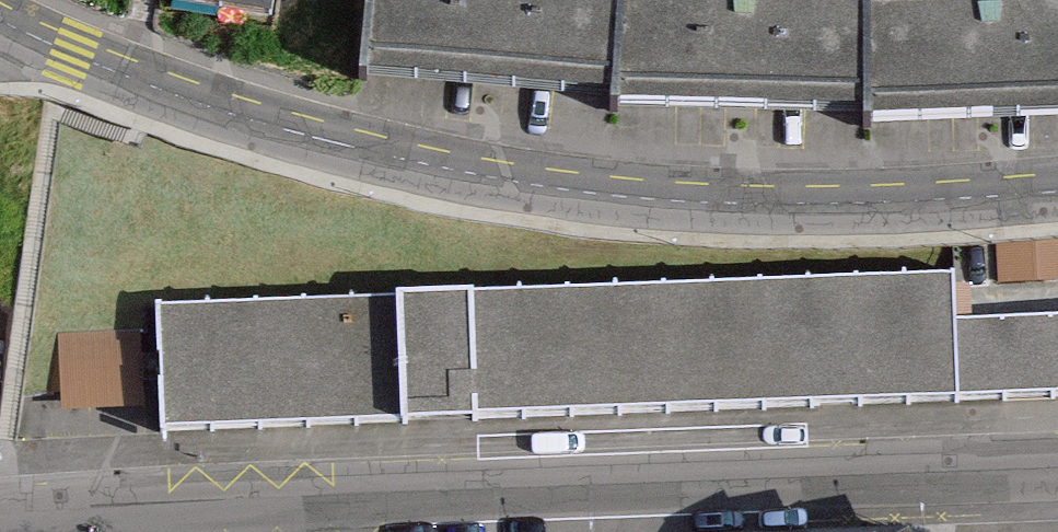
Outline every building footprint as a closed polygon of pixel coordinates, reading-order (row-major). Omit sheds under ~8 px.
[(278,19),(282,0),(169,0),(278,19)] [(362,83),(617,96),(622,0),(367,0),(362,83)] [(680,0),(622,0),(617,96),(616,116),(867,129),(873,13),(873,10),(680,0)] [(873,13),(867,129),(867,130),(1057,140),(1057,23),(873,13)] [(135,300),(140,431),(1057,397),(1057,307),(933,312),(931,271),(448,289),(448,275),(372,278),(372,292),(135,300)]
